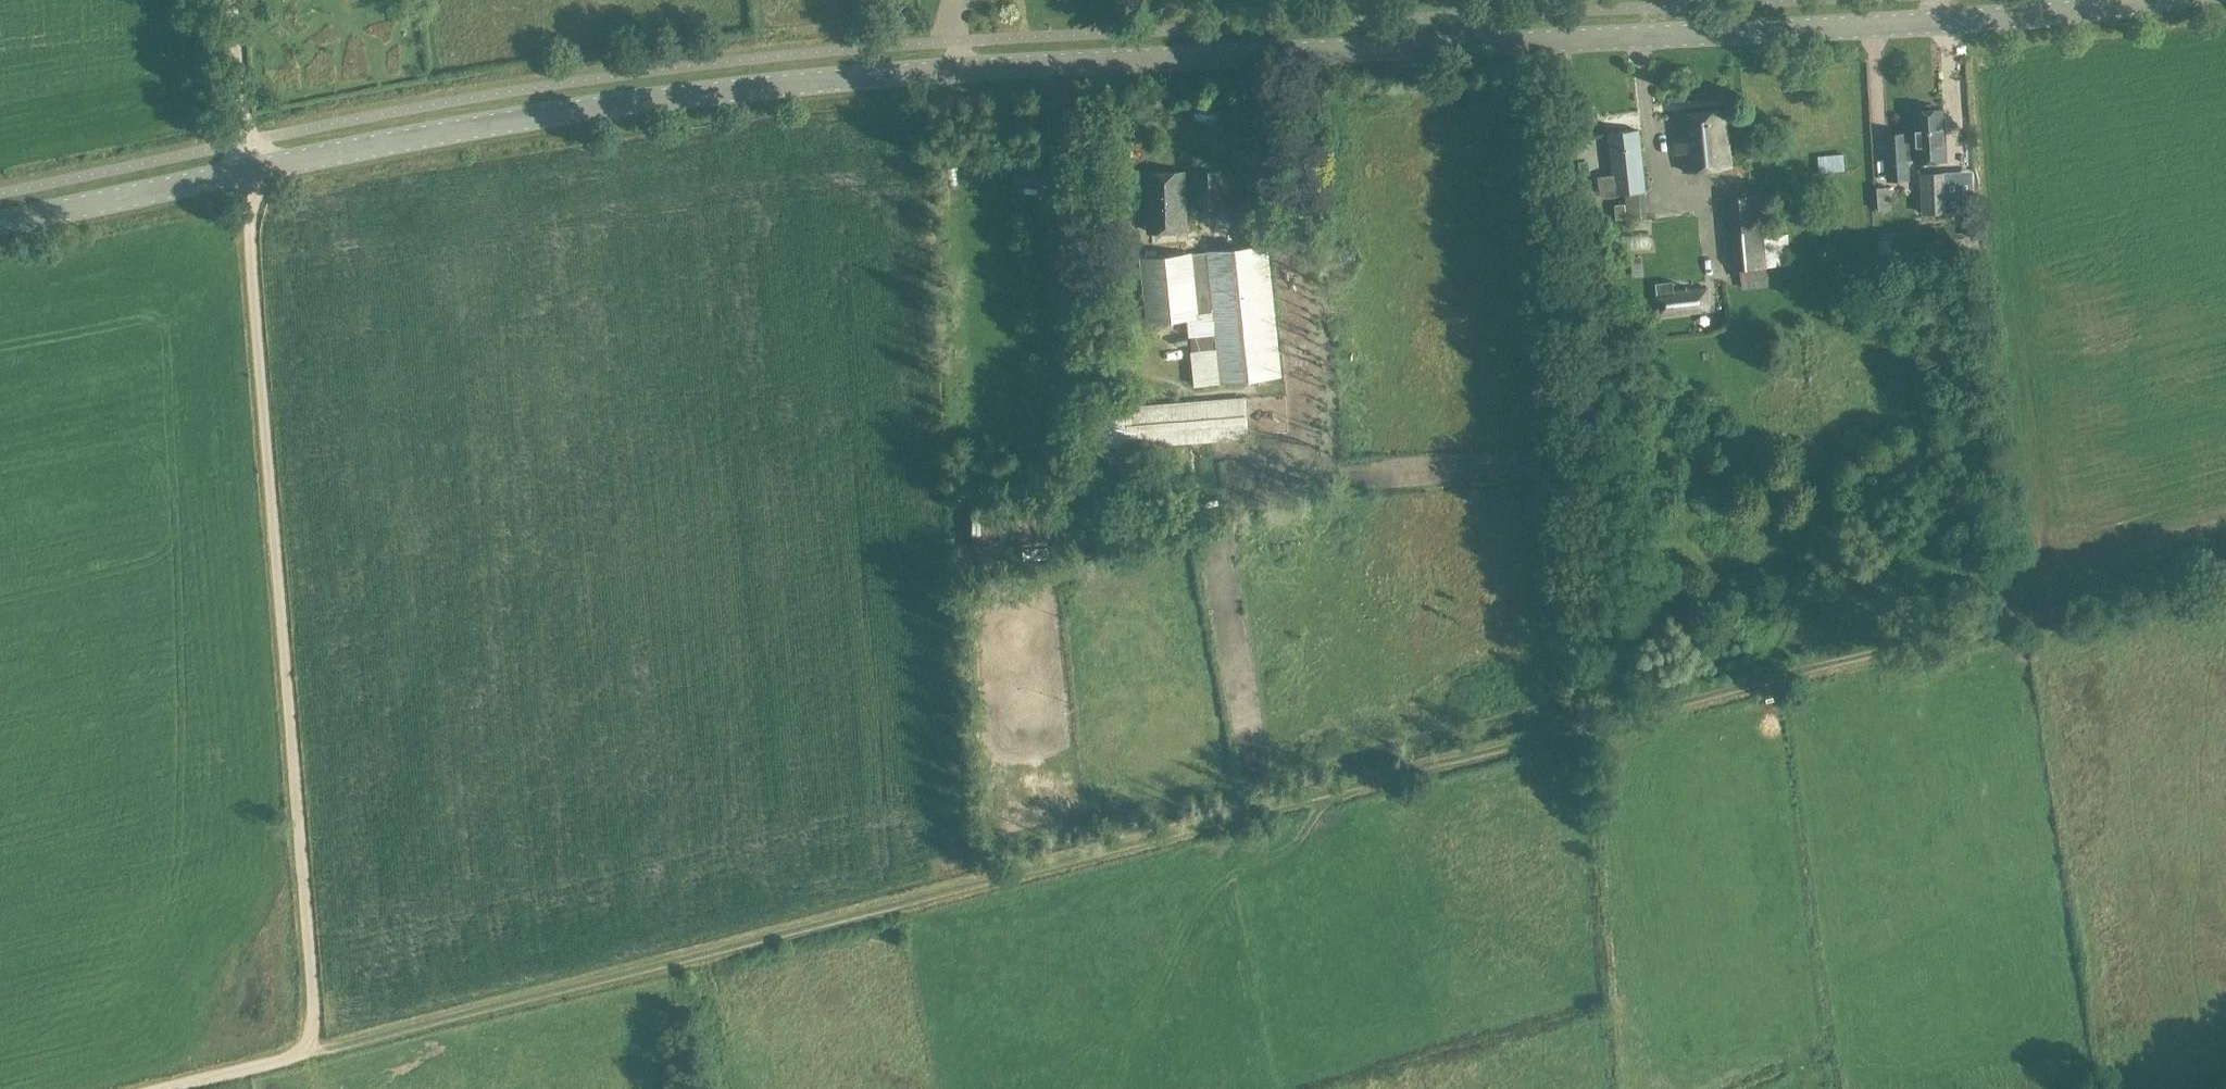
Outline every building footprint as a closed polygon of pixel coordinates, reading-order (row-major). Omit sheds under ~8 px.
[(1945,145),(1943,111),(1930,111),(1930,106),(1918,107),(1918,112),(1915,112),(1916,138),(1906,139),(1905,134),(1887,135),(1889,181),(1908,180),(1907,158),(1917,158),(1918,162),(1937,161),(1936,146),(1945,145)] [(1726,112),(1681,117),(1686,171),(1732,167),(1726,112)] [(1640,132),(1609,135),(1616,195),(1646,191),(1640,132)] [(1841,149),(1825,150),(1826,167),(1842,166),(1841,149)] [(1198,184),(1186,184),(1186,174),(1147,176),(1149,235),(1188,233),(1186,200),(1194,199),(1195,214),(1211,213),(1210,207),(1223,206),(1221,172),(1198,173),(1198,184)] [(1921,174),(1923,214),(1950,213),(1948,173),(1921,174)] [(1872,180),(1870,203),(1885,203),(1886,181),(1872,180)] [(1761,195),(1729,199),(1736,271),(1768,267),(1761,195)] [(1615,219),(1624,218),(1623,198),(1614,198),(1615,219)] [(1970,221),(1971,238),(1984,238),(1984,221),(1970,221)] [(1266,248),(1210,253),(1223,382),(1279,377),(1266,248)] [(1192,254),(1141,260),(1148,323),(1198,316),(1192,254)] [(1657,294),(1660,316),(1710,311),(1708,289),(1657,294)] [(1248,437),(1245,400),(1093,413),(1096,450),(1248,437)] [(975,549),(1047,547),(1046,503),(974,506),(975,549)]
